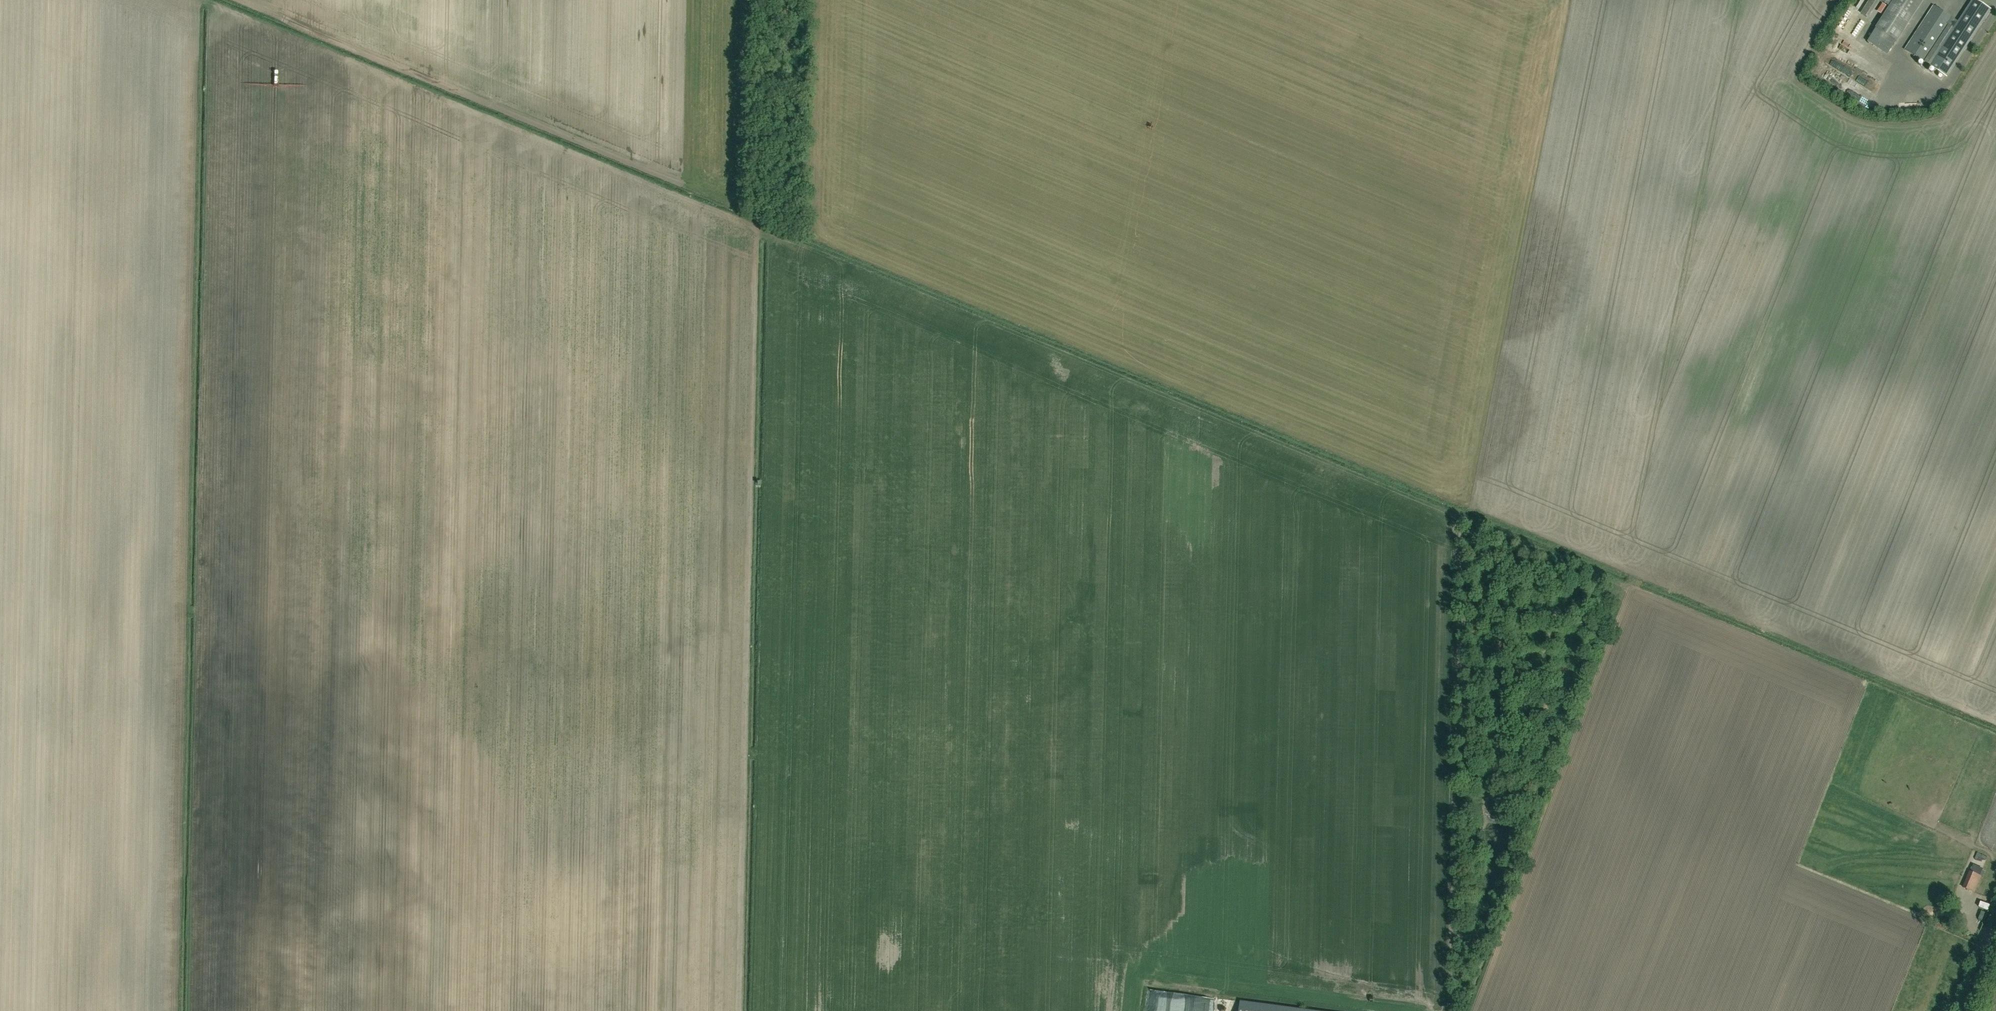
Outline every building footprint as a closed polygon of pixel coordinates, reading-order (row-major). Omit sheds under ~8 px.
[(1867,16),(1877,1),(1876,0),(1870,0),(1861,13),(1867,16)] [(1924,0),(1894,0),(1869,39),(1879,46),(1889,53),(1896,41),(1897,42),(1924,0)] [(1924,63),(1936,45),(1942,49),(1931,67),(1945,76),(1988,9),(1974,0),(1959,23),(1934,6),(1905,50),(1924,63)] [(1877,12),(1883,15),(1888,7),(1882,3),(1877,12)] [(1981,876),(1980,876),(1983,870),(1973,866),(1970,872),(1969,871),(1962,888),(1975,893),(1981,876)] [(1241,1001),(1239,1010),(1313,1010),(1241,1001)]
